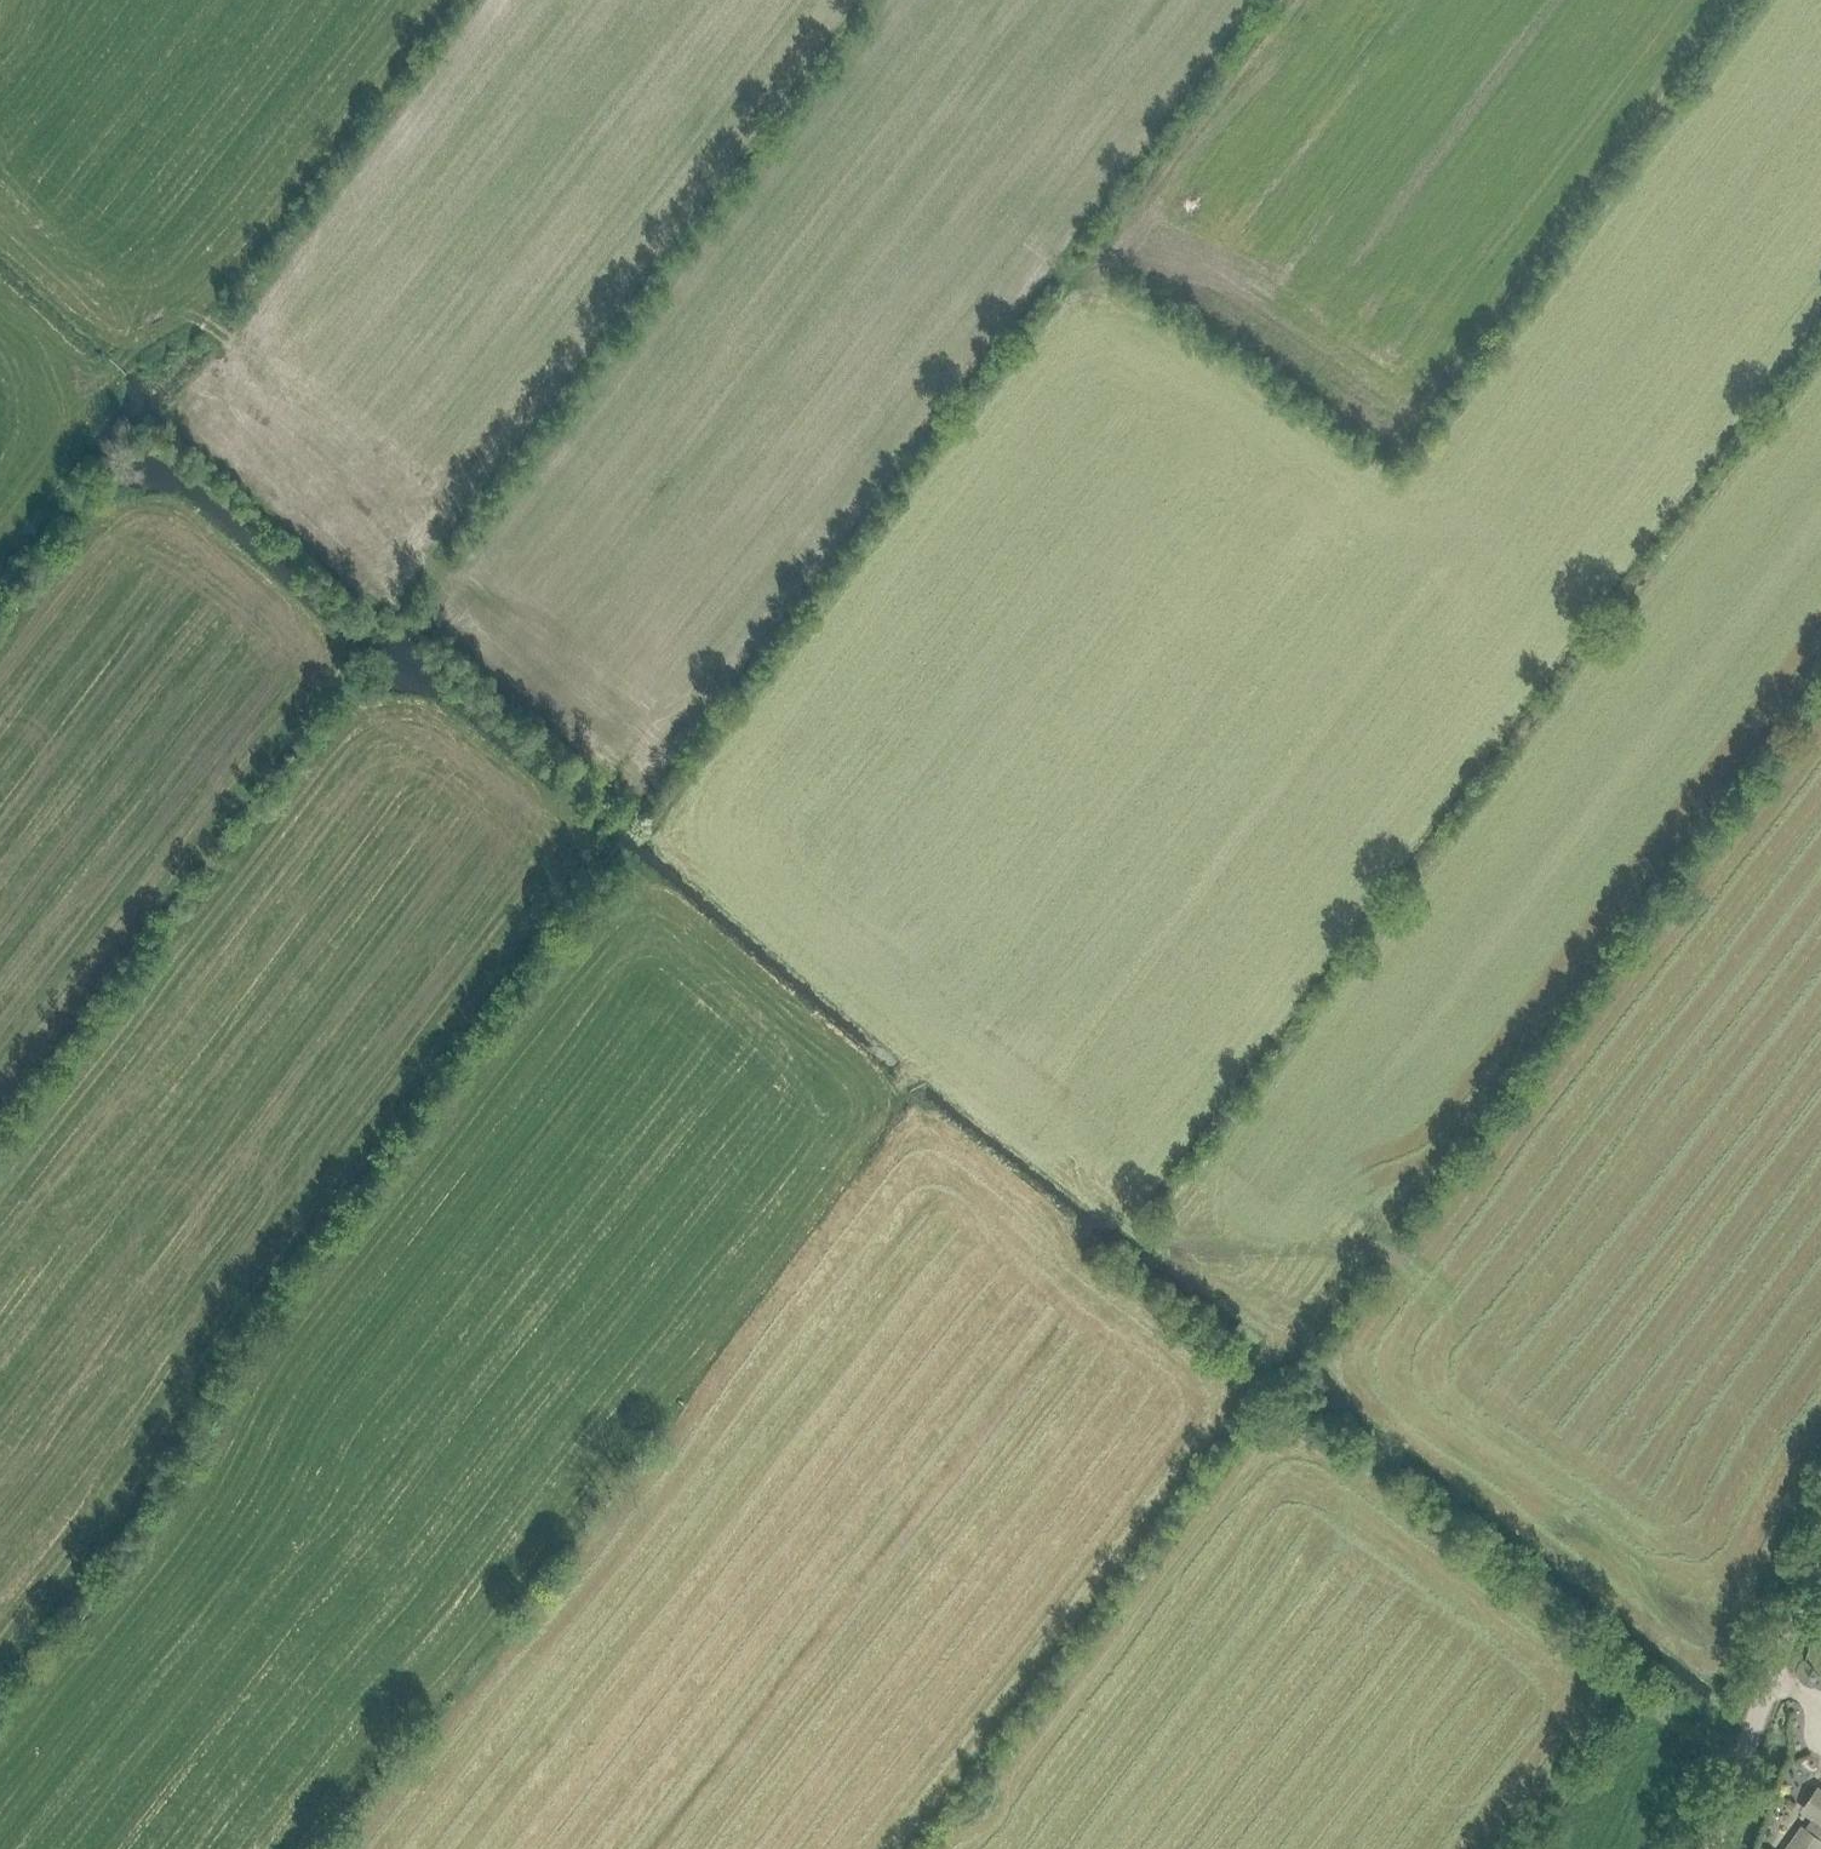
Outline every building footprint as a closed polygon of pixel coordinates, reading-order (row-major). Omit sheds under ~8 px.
[(1818,1786),(1800,1811),(1811,1818),(1807,1824),(1804,1821),(1788,1844),(1792,1847),(1790,1848),(1820,1848),(1820,1788),(1818,1786)]
